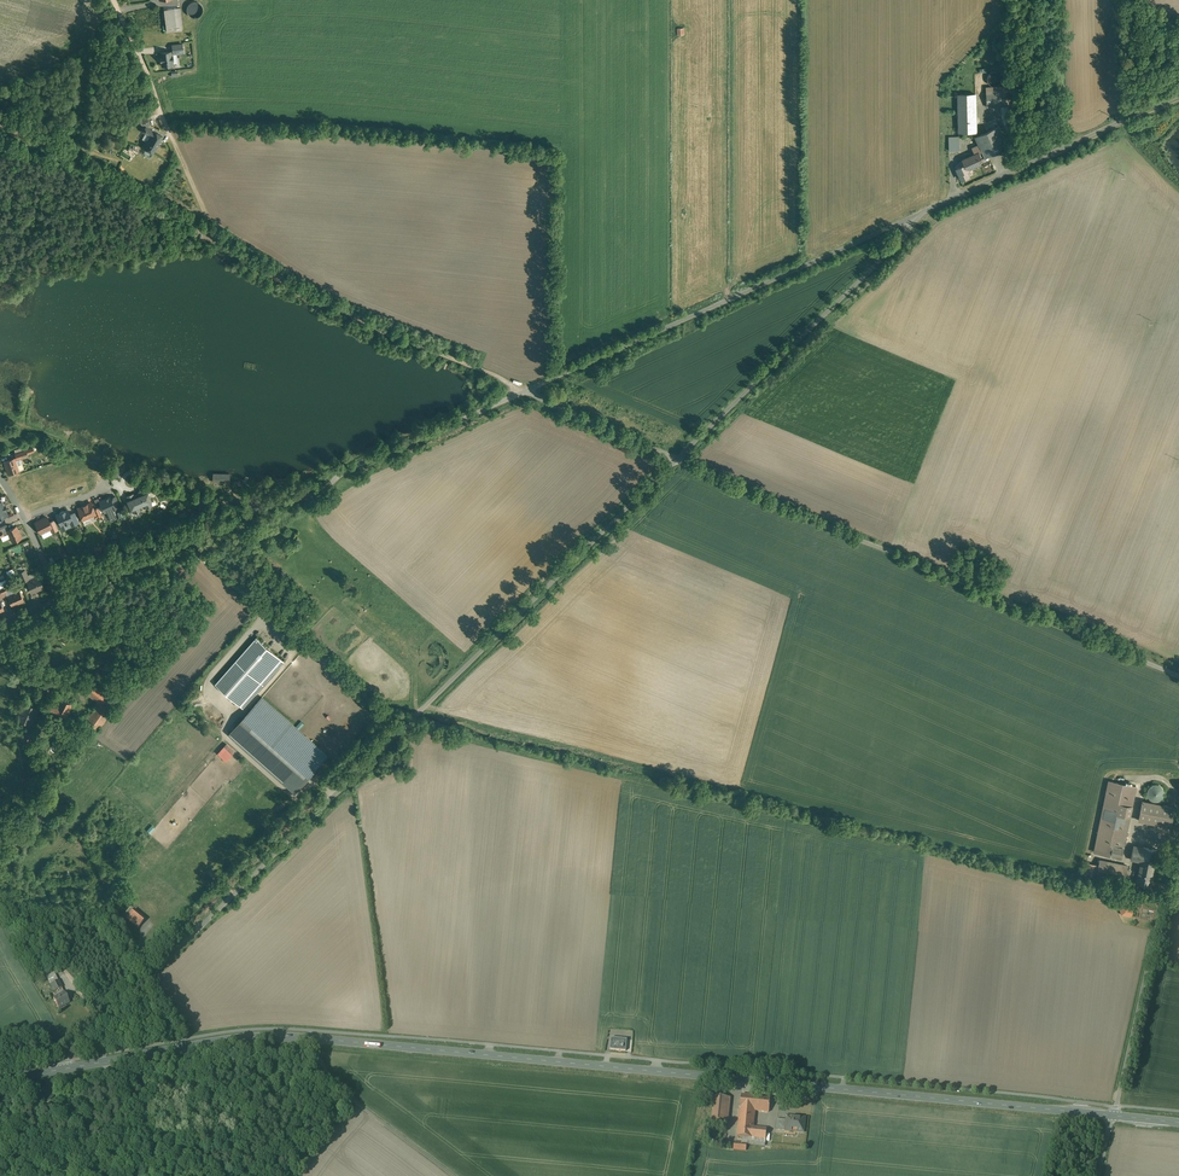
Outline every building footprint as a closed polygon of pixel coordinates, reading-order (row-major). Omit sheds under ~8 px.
[(204,12),(204,9),(203,6),(202,3),(199,1),(196,1),(192,1),(190,3),(188,6),(187,9),(188,12),(190,15),(193,17),(196,17),(199,17),(202,15),(204,12)] [(174,8),(164,10),(167,31),(176,30),(174,8)] [(180,8),(174,8),(176,30),(182,29),(180,8)] [(160,53),(161,66),(173,64),(171,52),(160,53)] [(1004,82),(1005,78),(1004,75),(1002,73),(999,71),(996,70),(993,71),(990,73),(988,76),(988,79),(989,82),(990,85),(993,86),(996,87),(1000,86),(1002,84),(1004,82)] [(1011,91),(986,92),(987,106),(1011,105),(1011,91)] [(975,94),(958,94),(959,132),(976,132),(975,94)] [(998,126),(975,136),(982,151),(985,157),(1007,147),(998,126)] [(154,132),(146,127),(143,132),(151,136),(147,142),(156,147),(163,137),(154,131),(154,132)] [(963,136),(948,136),(948,151),(960,151),(960,143),(965,143),(965,138),(963,138),(963,136)] [(975,154),(962,160),(964,164),(966,169),(980,163),(978,160),(985,157),(982,151),(975,154)] [(966,169),(964,164),(955,168),(961,180),(969,176),(966,169)] [(25,449),(15,453),(17,458),(27,455),(25,449)] [(15,458),(4,461),(9,473),(12,472),(12,473),(15,472),(16,471),(19,470),(15,458)] [(124,469),(116,466),(112,474),(119,478),(124,469)] [(139,493),(134,495),(133,493),(130,494),(129,494),(129,495),(126,496),(128,500),(127,500),(127,501),(130,509),(131,510),(131,509),(132,509),(134,514),(137,512),(137,513),(138,512),(141,511),(139,506),(144,504),(146,509),(149,507),(149,508),(150,507),(149,507),(152,506),(151,501),(152,501),(151,500),(148,492),(148,491),(147,492),(145,488),(142,489),(141,489),(141,490),(138,491),(139,493)] [(115,496),(110,498),(110,496),(99,501),(104,512),(106,510),(109,518),(115,515),(112,508),(119,505),(115,496)] [(91,502),(78,508),(83,520),(95,515),(96,515),(94,509),(91,502)] [(68,510),(56,515),(58,519),(58,520),(59,524),(60,524),(61,525),(65,524),(70,522),(72,520),(70,515),(68,510)] [(75,513),(70,515),(72,520),(70,522),(71,526),(79,522),(75,513)] [(47,517),(40,520),(37,521),(37,522),(35,523),(40,533),(50,528),(52,527),(50,522),(47,517)] [(58,529),(54,520),(50,522),(52,527),(50,528),(52,532),(58,529)] [(8,530),(7,530),(8,534),(12,542),(22,538),(16,526),(8,530)] [(32,557),(37,555),(33,546),(28,548),(32,557)] [(10,577),(16,574),(14,568),(7,571),(10,577)] [(24,570),(18,573),(22,581),(28,579),(24,570)] [(39,576),(27,581),(32,592),(44,587),(39,576)] [(0,588),(0,590),(1,592),(2,593),(10,590),(8,585),(0,588)] [(19,591),(7,596),(12,606),(24,600),(19,591)] [(257,638),(216,684),(243,707),(283,662),(257,638)] [(104,693),(91,712),(104,721),(117,702),(104,693)] [(72,704),(60,698),(57,706),(55,705),(52,703),(50,702),(45,713),(63,722),(72,704)] [(327,756),(262,698),(230,733),(296,791),(327,756)] [(37,708),(26,704),(23,710),(22,710),(18,719),(28,723),(32,715),(33,716),(37,708)] [(27,731),(24,738),(29,741),(33,733),(27,731)] [(1137,785),(1107,779),(1092,852),(1121,858),(1123,847),(1124,847),(1137,785)] [(1163,795),(1164,792),(1163,789),(1161,786),(1159,785),(1155,784),(1152,785),(1150,787),(1148,789),(1147,793),(1148,796),(1150,799),(1153,800),(1156,801),(1159,800),(1162,798),(1163,795)] [(1174,807),(1142,801),(1138,820),(1170,826),(1174,807)] [(1157,850),(1144,847),(1133,845),(1130,859),(1141,861),(1154,864),(1157,850)] [(1128,866),(1108,861),(1104,879),(1124,883),(1128,866)] [(1154,864),(1141,861),(1137,882),(1150,885),(1154,864)] [(1099,865),(1087,862),(1084,875),(1096,877),(1099,865)] [(1083,880),(1085,872),(1078,871),(1076,878),(1083,880)] [(1128,907),(1125,900),(1117,903),(1121,914),(1131,917),(1133,909),(1128,907)] [(133,909),(126,918),(139,928),(146,920),(133,909)] [(45,966),(35,972),(37,975),(47,969),(45,966)] [(54,973),(47,977),(51,985),(58,981),(54,973)] [(58,981),(51,985),(54,992),(62,988),(58,981)] [(64,993),(53,999),(59,1009),(70,1003),(64,993)] [(627,1040),(611,1038),(610,1050),(626,1052),(627,1040)] [(757,1097),(741,1095),(740,1110),(737,1137),(742,1138),(753,1128),(755,1111),(757,1097)] [(726,1098),(714,1097),(712,1121),(724,1122),(726,1098)] [(770,1098),(757,1097),(755,1111),(769,1113),(770,1098)] [(799,1119),(793,1119),(794,1118),(793,1118),(793,1119),(787,1118),(787,1117),(786,1122),(785,1130),(786,1130),(789,1130),(789,1131),(796,1132),(795,1132),(804,1133),(805,1119),(799,1118),(799,1119)] [(786,1122),(777,1121),(777,1120),(776,1131),(786,1131),(786,1130),(785,1130),(786,1122)] [(753,1128),(742,1138),(742,1143),(734,1143),(733,1150),(746,1151),(747,1144),(765,1146),(767,1130),(753,1128)]
